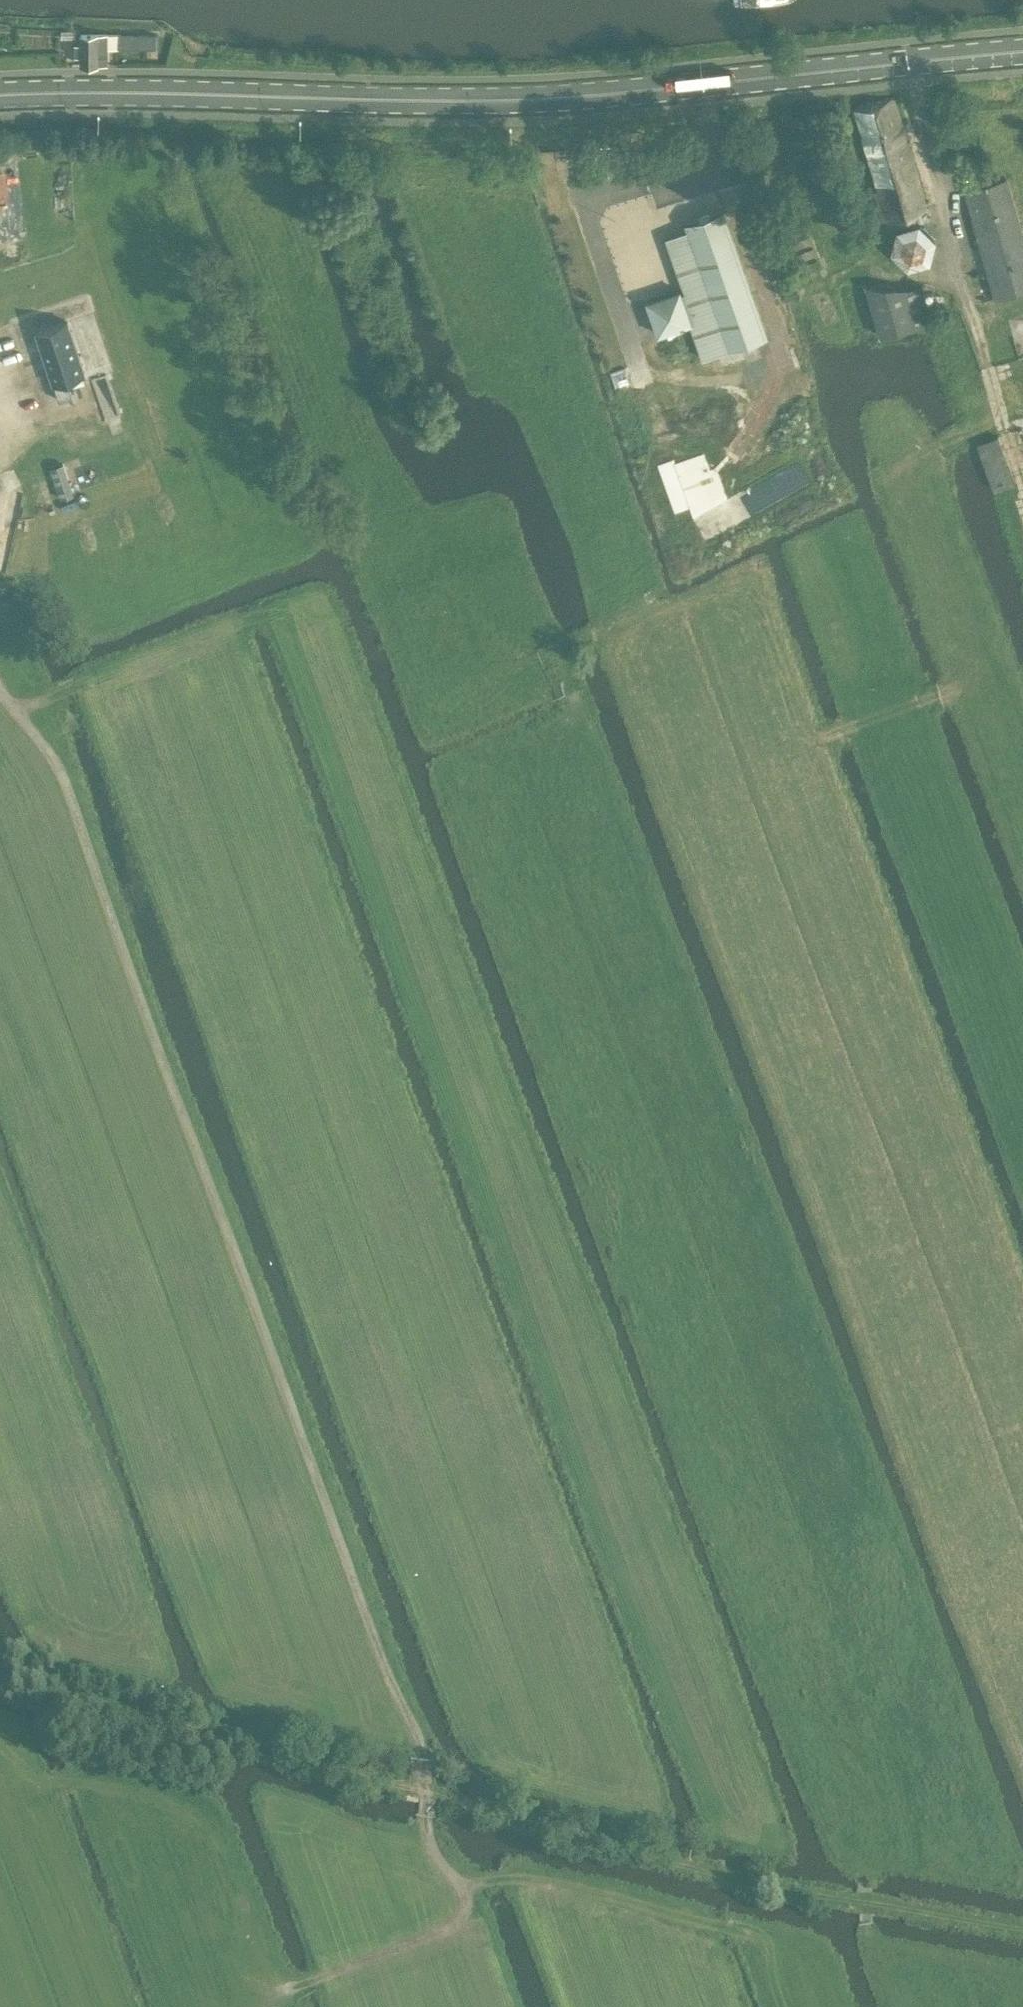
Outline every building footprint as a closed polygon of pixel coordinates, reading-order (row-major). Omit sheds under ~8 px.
[(157,34),(141,34),(107,34),(107,35),(80,35),(81,65),(107,65),(107,49),(157,49),(157,34)] [(929,207),(902,119),(895,94),(855,106),(889,219),(929,207)] [(965,192),(995,299),(1022,291),(1022,235),(1007,180),(965,192)] [(680,289),(648,301),(660,334),(692,322),(704,357),(768,334),(724,210),(686,223),(690,233),(668,241),(687,293),(682,294),(680,289)] [(777,218),(789,250),(799,247),(787,214),(777,218)] [(800,259),(790,262),(792,270),(802,267),(800,259)] [(863,285),(878,337),(931,321),(921,291),(863,285)] [(36,332),(38,337),(53,384),(59,401),(72,396),(67,380),(84,374),(67,322),(36,332)] [(1014,484),(999,437),(978,444),(993,491),(1014,484)] [(64,464),(50,469),(60,499),(74,495),(64,464)] [(700,464),(674,479),(677,484),(700,523),(733,505),(714,473),(707,476),(700,464)]
